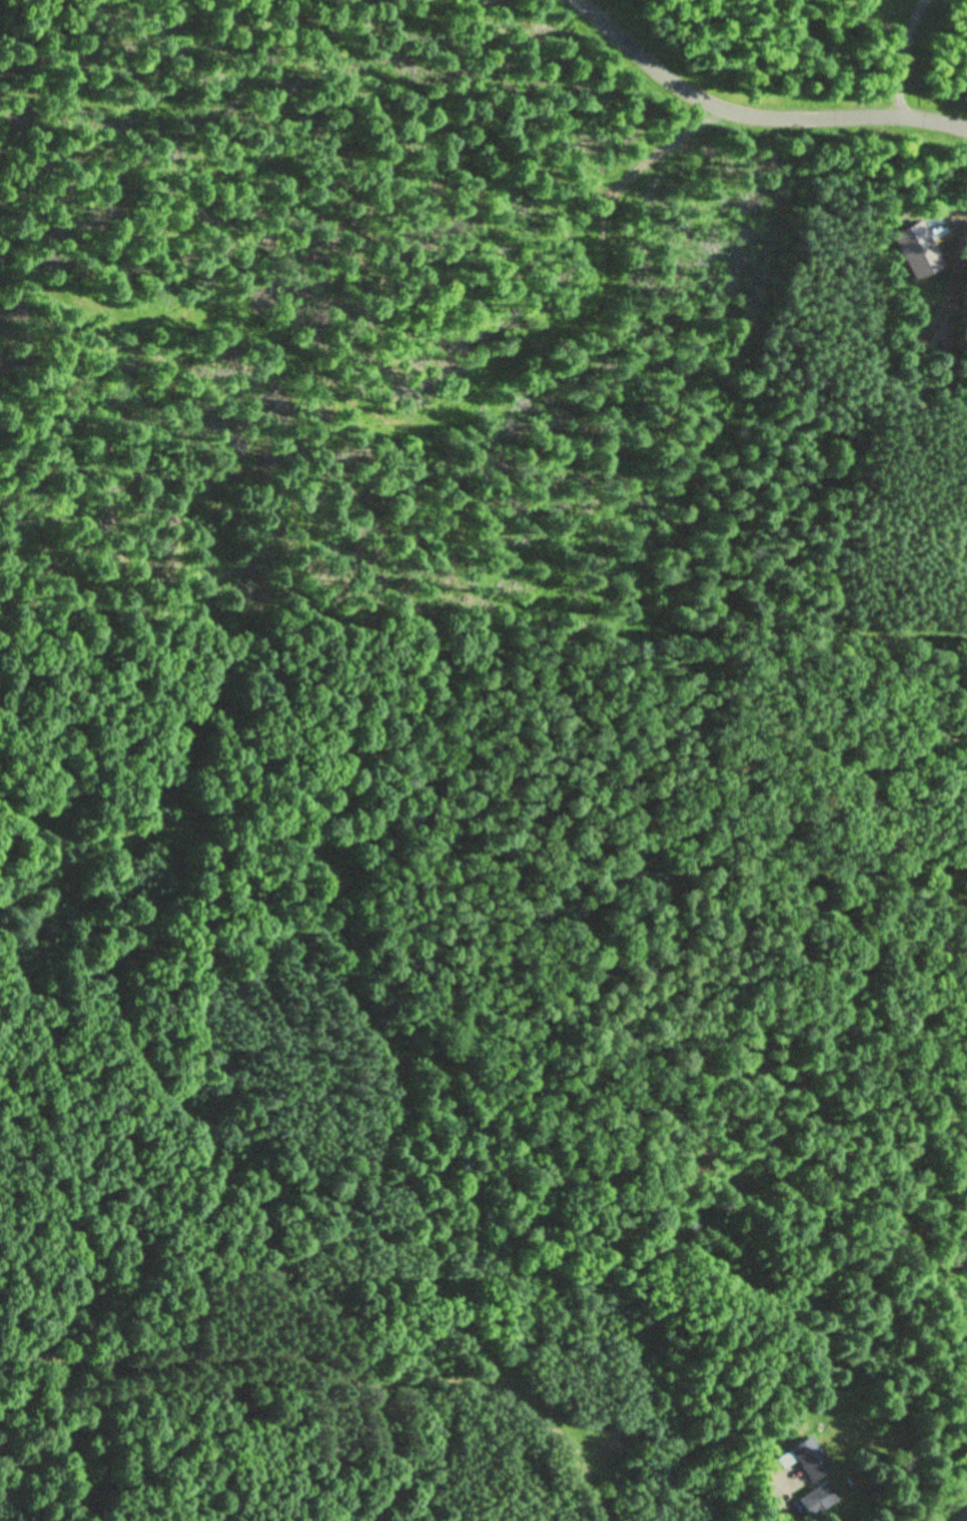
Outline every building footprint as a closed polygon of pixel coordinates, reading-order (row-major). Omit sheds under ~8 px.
[(832,1470),(810,1437),(790,1450),(811,1484),(832,1470)] [(813,1517),(838,1500),(826,1482),(800,1499),(813,1517)]
